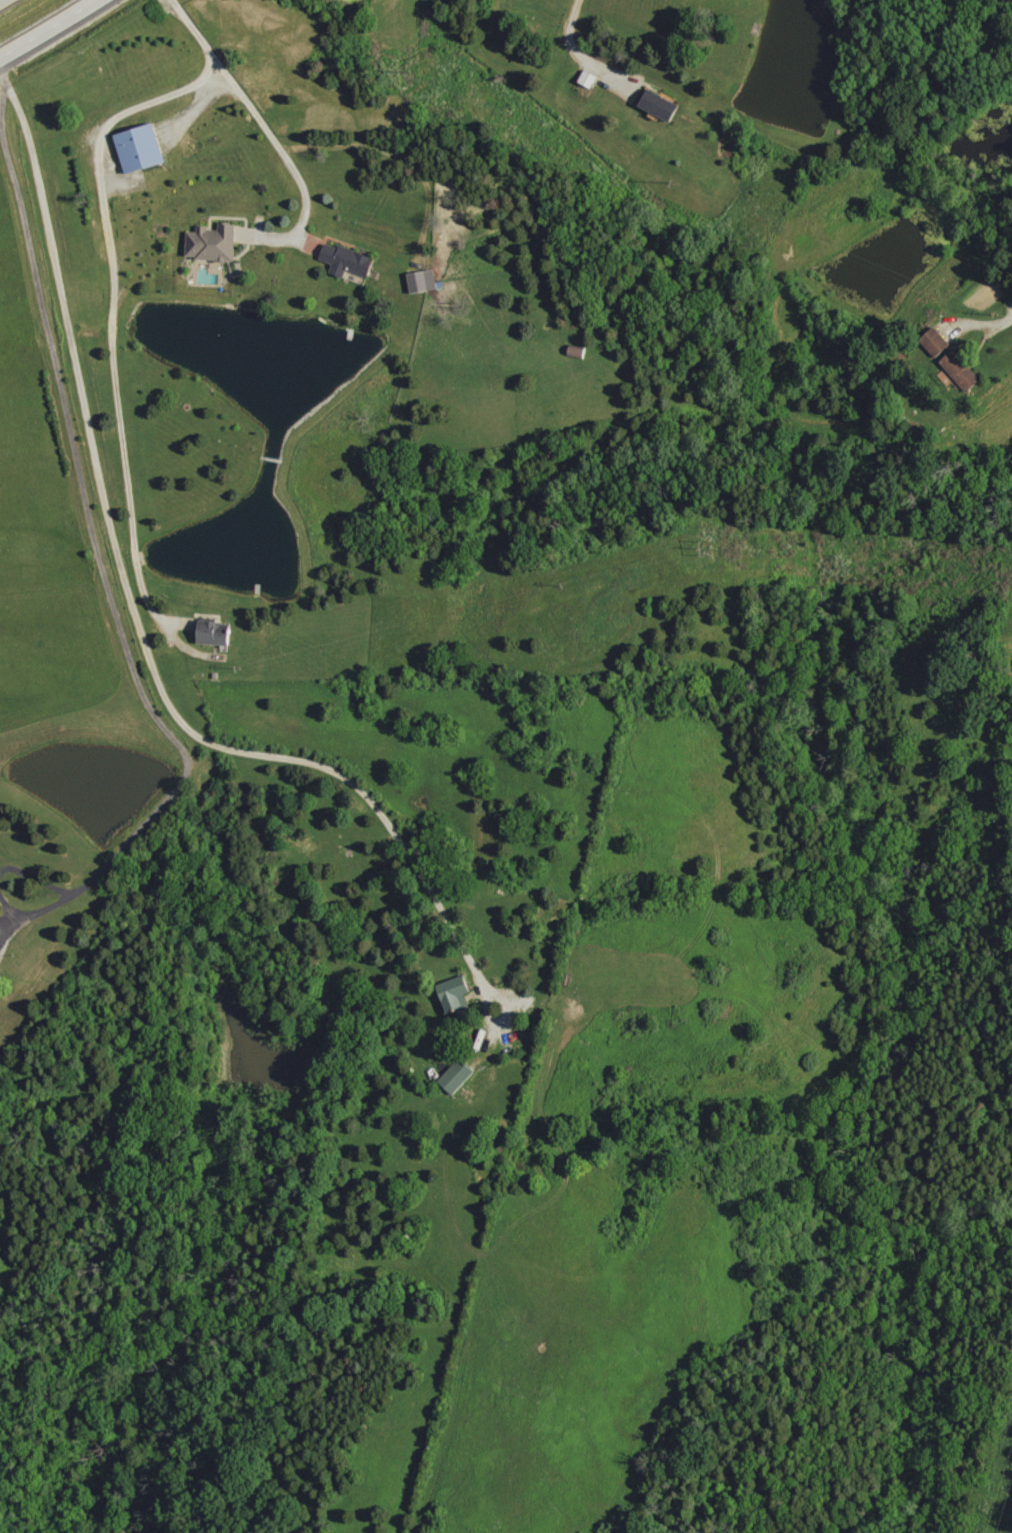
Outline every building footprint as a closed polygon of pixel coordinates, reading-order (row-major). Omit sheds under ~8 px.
[(641,106),(674,121),(682,104),(649,89),(641,106)] [(167,162),(156,122),(116,134),(127,174),(167,162)] [(189,231),(188,259),(236,260),(237,223),(220,222),(220,230),(211,230),(211,226),(198,225),(198,231),(189,231)] [(376,259),(328,241),(321,259),(334,264),(331,272),(345,278),(348,270),(369,278),(376,259)] [(409,273),(412,293),(439,289),(436,269),(409,273)] [(952,346),(937,326),(922,337),(937,357),(952,346)] [(969,392),(983,379),(956,348),(942,361),(969,392)] [(232,622),(201,621),(200,644),(231,645),(232,622)] [(471,1007),(466,994),(472,992),(465,975),(437,986),(449,1015),(471,1007)] [(439,1081),(454,1095),(476,1072),(462,1058),(439,1081)]
